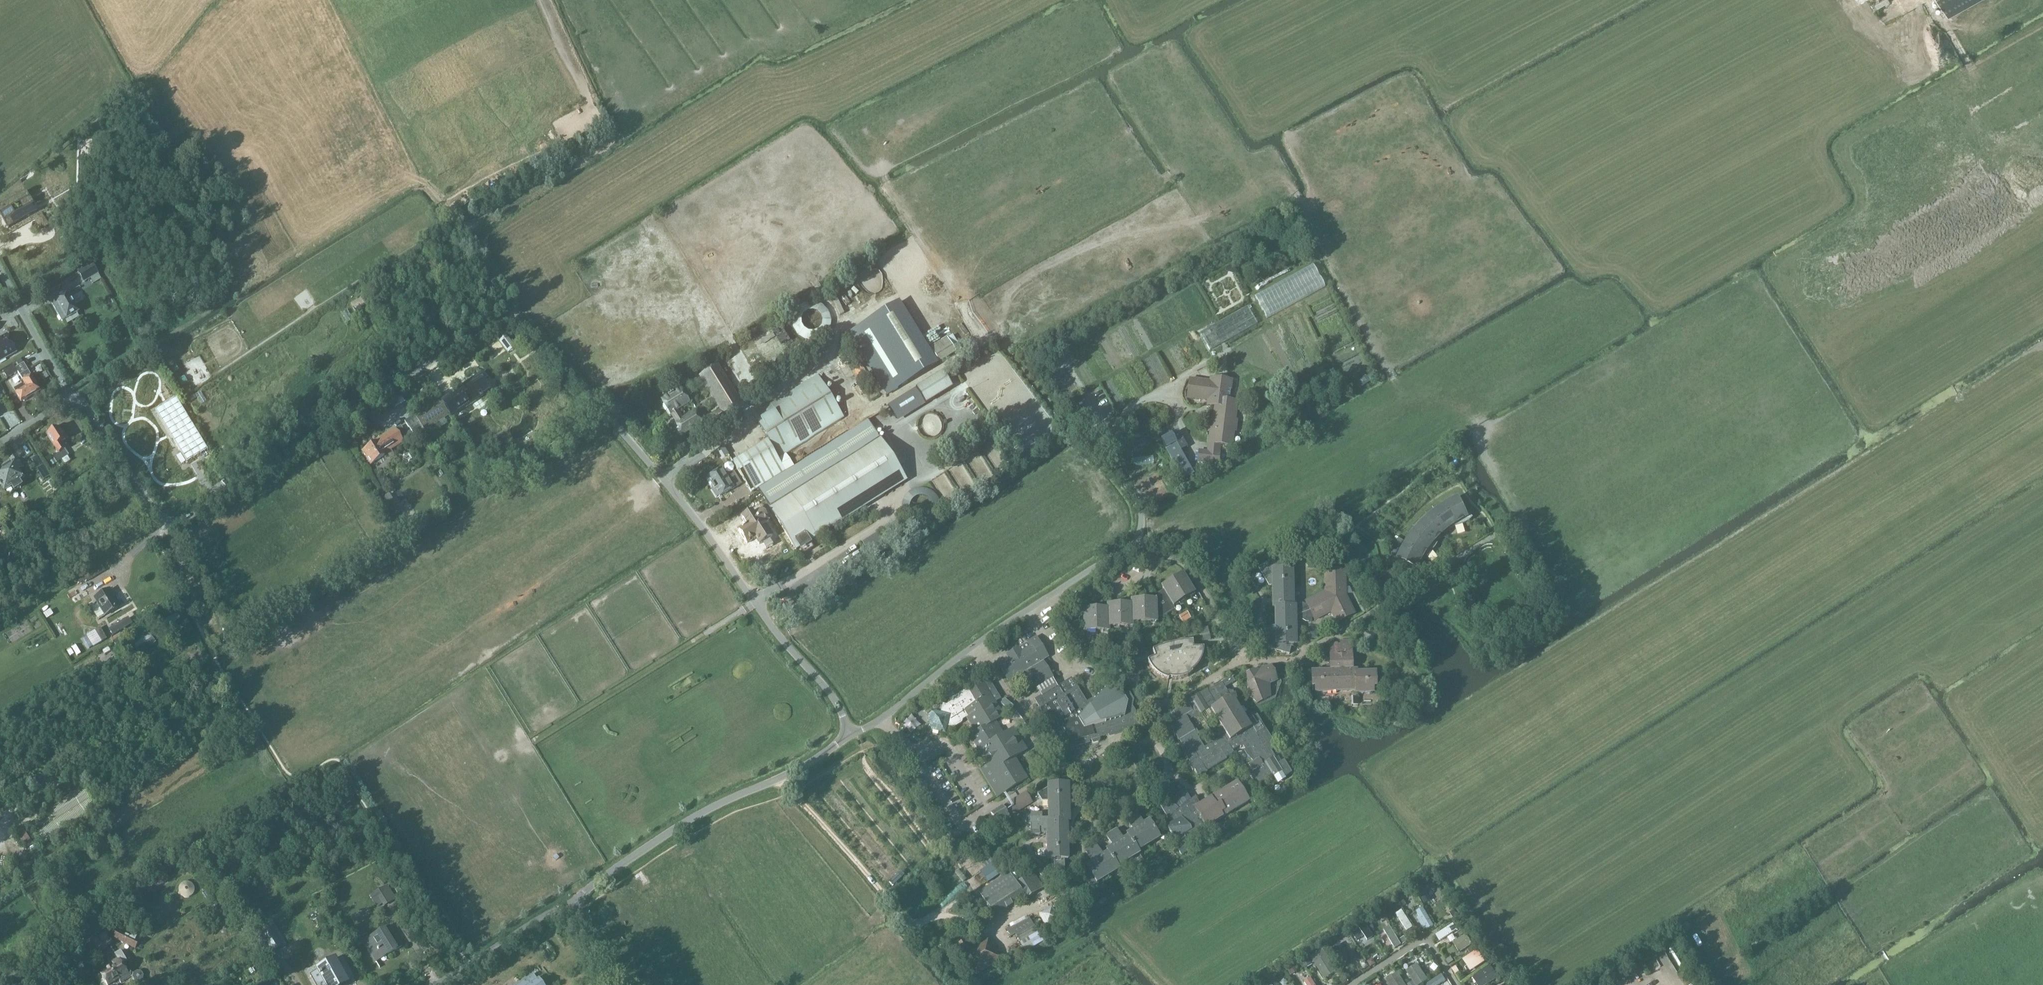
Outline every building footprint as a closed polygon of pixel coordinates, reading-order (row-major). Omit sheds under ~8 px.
[(1947,17),(1948,18),(1979,0),(1938,0),(1947,17)] [(0,197),(0,211),(10,228),(39,211),(22,182),(21,180),(13,186),(0,197)] [(41,212),(33,217),(40,231),(48,226),(41,212)] [(93,264),(78,272),(84,282),(91,278),(92,277),(98,274),(93,264)] [(1313,264),(1255,296),(1261,307),(1319,275),(1313,264)] [(1319,276),(1261,308),(1267,319),(1325,287),(1319,276)] [(73,301),(68,293),(51,303),(62,322),(79,312),(74,304),(72,301),(73,301)] [(350,304),(355,312),(366,305),(361,297),(350,304)] [(791,317),(791,327),(796,335),(804,340),(813,341),(822,338),(829,330),(831,321),(828,312),(822,305),(813,301),(803,303),(795,308),(791,317)] [(899,302),(849,333),(887,394),(937,363),(899,302)] [(1200,333),(1210,350),(1227,340),(1257,323),(1248,306),(1215,325),(1200,333)] [(353,320),(347,310),(341,314),(347,323),(353,320)] [(887,394),(849,333),(846,335),(884,397),(887,394)] [(505,334),(498,340),(508,354),(515,348),(505,334)] [(11,337),(9,338),(7,335),(0,338),(0,361),(17,352),(15,348),(13,345),(15,344),(11,337)] [(930,348),(939,363),(956,353),(947,338),(930,348)] [(39,390),(31,376),(28,371),(25,365),(23,364),(20,360),(13,364),(13,365),(14,366),(15,368),(18,372),(20,376),(22,380),(22,381),(24,383),(31,395),(33,395),(37,393),(38,391),(39,390)] [(13,365),(3,371),(8,378),(18,372),(15,368),(14,366),(13,365)] [(701,377),(726,417),(726,418),(743,408),(718,366),(701,377)] [(45,371),(39,375),(43,381),(48,377),(50,376),(46,370),(45,371)] [(941,371),(914,389),(925,404),(943,392),(944,393),(952,388),(947,380),(941,372),(941,371)] [(447,395),(440,399),(445,408),(452,404),(456,410),(469,402),(468,401),(478,395),(480,398),(483,396),(491,391),(487,385),(485,386),(483,383),(487,381),(486,379),(486,378),(482,372),(477,375),(478,376),(449,394),(450,395),(448,397),(447,395)] [(747,453),(743,456),(761,486),(786,471),(778,458),(786,453),(844,417),(818,375),(753,415),(768,440),(747,453)] [(874,385),(867,375),(862,377),(869,388),(874,385)] [(424,376),(416,381),(419,385),(426,380),(424,376)] [(1356,386),(1358,389),(1371,381),(1369,377),(1365,376),(1357,382),(1356,384),(1357,385),(1356,386)] [(1211,418),(1208,444),(1207,444),(1206,452),(1198,451),(1197,463),(1219,465),(1221,445),(1233,447),(1234,432),(1236,432),(1238,420),(1236,420),(1238,401),(1230,400),(1230,397),(1229,397),(1230,390),(1231,391),(1233,380),(1209,377),(1209,382),(1189,379),(1187,399),(1207,401),(1207,405),(1214,406),(1213,418),(1211,418)] [(21,384),(14,389),(21,401),(22,401),(24,401),(27,399),(28,397),(31,395),(24,383),(22,381),(22,380),(20,382),(21,384)] [(662,401),(670,415),(671,414),(678,424),(676,425),(683,435),(690,430),(690,431),(694,429),(693,428),(701,423),(695,413),(684,420),(678,410),(689,403),(680,389),(679,390),(678,388),(671,393),(671,394),(668,396),(668,397),(662,401)] [(925,404),(914,389),(888,405),(889,407),(898,421),(925,404)] [(398,391),(387,397),(394,408),(405,402),(398,391)] [(200,392),(195,395),(197,398),(201,405),(206,402),(200,392)] [(186,399),(189,404),(197,398),(194,395),(190,398),(189,397),(186,399)] [(176,398),(155,411),(187,463),(208,450),(195,429),(176,398)] [(439,399),(426,408),(414,415),(425,431),(437,424),(437,423),(444,419),(450,415),(445,408),(439,399)] [(452,404),(445,408),(449,414),(456,410),(452,404)] [(714,428),(726,420),(719,409),(707,417),(714,428)] [(426,433),(425,431),(414,415),(404,422),(410,430),(412,434),(416,440),(426,433)] [(444,419),(437,423),(440,428),(447,424),(444,419)] [(764,499),(768,506),(773,513),(796,550),(799,548),(810,541),(817,537),(864,507),(907,481),(880,437),(879,438),(868,422),(832,446),(830,443),(757,488),(760,493),(764,499)] [(1065,437),(1057,425),(1051,429),(1049,437),(1054,443),(1057,444),(1065,437)] [(46,435),(58,453),(54,456),(53,455),(52,456),(53,458),(56,463),(62,460),(67,457),(68,456),(65,450),(61,443),(67,439),(63,432),(62,432),(63,432),(62,433),(58,426),(57,427),(56,426),(50,430),(51,432),(46,435)] [(400,426),(395,429),(403,442),(408,438),(407,437),(408,436),(412,434),(410,430),(405,434),(400,426)] [(362,452),(371,465),(386,456),(384,453),(403,442),(395,429),(394,429),(375,441),(376,442),(365,449),(362,452)] [(1171,434),(1160,440),(1183,480),(1193,474),(1180,451),(1187,447),(1178,430),(1171,434)] [(1134,441),(1131,442),(1134,445),(1135,448),(1146,442),(1142,436),(1141,437),(1134,441)] [(723,446),(719,449),(724,457),(728,455),(723,446)] [(786,453),(778,458),(786,471),(794,465),(793,464),(787,455),(786,453)] [(11,463),(3,469),(2,467),(0,468),(0,488),(1,487),(4,493),(12,488),(14,492),(23,486),(21,482),(25,480),(19,471),(24,468),(16,456),(9,460),(11,463)] [(50,477),(42,464),(37,456),(36,457),(32,460),(38,469),(37,469),(44,480),(50,477)] [(761,486),(743,456),(734,462),(733,462),(737,469),(746,484),(749,488),(751,492),(761,486)] [(1153,456),(1133,458),(1134,466),(1153,464),(1153,456)] [(724,469),(722,470),(722,469),(708,478),(712,484),(711,485),(714,488),(712,489),(717,497),(719,495),(720,496),(726,492),(741,483),(733,471),(734,467),(732,464),(729,463),(725,465),(724,469)] [(385,476),(378,480),(382,487),(389,483),(385,476)] [(915,527),(917,528),(920,528),(922,528),(924,527),(927,527),(929,526),(931,525),(933,523),(935,521),(936,520),(938,517),(938,516),(939,515),(939,513),(940,511),(940,508),(940,506),(939,503),(938,501),(937,499),(936,497),(934,495),(932,493),(930,492),(928,491),(926,490),(924,489),(921,489),(919,489),(916,490),(914,490),(912,491),(910,492),(908,494),(906,495),(905,497),(903,499),(902,502),(902,504),(901,506),(901,509),(901,511),(902,514),(903,516),(904,518),(905,520),(907,522),(908,524),(910,525),(912,526),(915,527)] [(385,497),(392,508),(396,505),(389,494),(385,497)] [(451,509),(465,501),(461,494),(448,502),(447,503),(451,509)] [(1462,504),(1458,497),(1452,499),(1447,502),(1441,506),(1436,510),(1429,515),(1423,520),(1418,526),(1412,532),(1405,542),(1398,538),(1390,552),(1388,557),(1386,562),(1386,564),(1391,565),(1393,566),(1395,567),(1397,567),(1400,562),(1414,568),(1415,567),(1418,568),(1424,558),(1426,556),(1428,555),(1431,552),(1433,551),(1434,549),(1435,547),(1436,546),(1437,544),(1436,542),(1440,538),(1445,534),(1450,530),(1455,526),(1458,526),(1462,525),(1465,524),(1468,522),(1470,520),(1473,518),(1467,512),(1464,505),(1462,504)] [(745,525),(737,530),(745,543),(754,538),(758,545),(771,536),(763,523),(767,521),(760,509),(752,514),(751,511),(741,517),(745,525)] [(802,546),(799,548),(802,554),(806,552),(814,547),(810,541),(802,546)] [(1268,563),(1258,569),(1269,587),(1272,587),(1273,597),(1273,600),(1273,603),(1273,609),(1275,609),(1276,627),(1269,627),(1265,649),(1290,653),(1292,643),(1296,643),(1296,630),(1295,618),(1306,622),(1308,622),(1308,621),(1311,621),(1311,619),(1313,618),(1314,621),(1330,613),(1336,624),(1355,614),(1346,595),(1346,569),(1323,569),(1324,591),(1305,600),(1304,601),(1306,604),(1294,598),(1293,570),(1287,571),(1280,559),(1269,566),(1268,563)] [(102,566),(84,577),(84,578),(87,582),(105,571),(102,566)] [(1161,587),(1163,590),(1173,606),(1194,593),(1182,574),(1161,587)] [(97,604),(104,616),(121,606),(114,595),(110,589),(93,599),(97,604)] [(1131,600),(1131,604),(1133,623),(1157,623),(1157,617),(1163,617),(1175,609),(1173,606),(1163,590),(1156,594),(1157,600),(1131,600)] [(98,620),(104,616),(97,604),(90,608),(95,615),(96,617),(98,620)] [(1107,605),(1107,609),(1109,628),(1133,627),(1133,623),(1131,604),(1107,605)] [(1109,628),(1107,609),(1083,609),(1084,632),(1109,631),(1109,628)] [(50,611),(43,615),(45,619),(52,615),(50,611)] [(1179,617),(1183,623),(1191,619),(1187,612),(1179,617)] [(164,621),(163,622),(166,628),(167,627),(169,626),(180,620),(177,614),(166,620),(165,620),(164,621)] [(110,630),(109,630),(114,636),(132,625),(128,618),(110,630)] [(1200,638),(1201,642),(1210,639),(1210,638),(1207,627),(1198,629),(1200,638)] [(1358,638),(1371,645),(1377,634),(1364,627),(1358,638)] [(86,636),(82,639),(89,649),(92,647),(93,647),(106,639),(100,628),(97,630),(94,631),(86,636)] [(131,642),(136,649),(152,638),(153,638),(148,630),(131,642)] [(152,638),(136,649),(139,654),(156,643),(152,638)] [(997,663),(999,666),(1008,681),(1011,685),(1011,686),(1021,680),(1018,675),(1025,671),(1033,684),(1035,688),(1036,687),(1051,678),(1052,677),(1040,658),(1045,654),(1043,650),(1040,646),(1035,638),(1029,642),(1020,647),(1019,646),(1005,655),(1008,659),(1004,662),(1003,660),(997,663)] [(119,640),(114,643),(115,644),(117,647),(123,643),(121,639),(120,639),(119,640)] [(1331,672),(1312,672),(1312,688),(1314,688),(1314,694),(1354,692),(1354,695),(1374,694),(1374,688),(1376,688),(1376,672),(1366,672),(1366,669),(1353,670),(1352,641),(1340,642),(1340,644),(1338,645),(1337,643),(1330,643),(1331,672)] [(1160,656),(1147,661),(1148,664),(1149,665),(1150,667),(1151,668),(1152,670),(1153,671),(1154,673),(1155,674),(1157,675),(1158,676),(1159,676),(1162,678),(1164,679),(1166,680),(1168,680),(1168,679),(1169,679),(1171,679),(1173,679),(1174,679),(1176,679),(1179,679),(1181,679),(1182,678),(1184,678),(1186,677),(1187,676),(1189,675),(1191,674),(1192,674),(1191,672),(1193,671),(1194,670),(1196,668),(1197,667),(1197,666),(1199,664),(1200,662),(1201,660),(1201,659),(1202,657),(1202,655),(1203,653),(1203,651),(1203,649),(1187,649),(1187,645),(1187,642),(1185,642),(1182,643),(1180,643),(1177,644),(1174,644),(1171,645),(1168,646),(1166,646),(1164,647),(1161,648),(1159,649),(1157,649),(1158,652),(1160,656)] [(1248,695),(1257,704),(1271,697),(1270,685),(1277,681),(1272,669),(1252,672),(1246,675),(1246,677),(1248,695)] [(1186,703),(1186,704),(1173,712),(1178,720),(1170,725),(1169,725),(1179,741),(1183,738),(1186,742),(1182,745),(1179,746),(1189,762),(1188,763),(1193,771),(1194,770),(1199,777),(1207,772),(1206,772),(1226,759),(1226,758),(1234,754),(1232,752),(1229,746),(1237,741),(1240,747),(1240,748),(1243,746),(1252,762),(1248,765),(1254,776),(1251,778),(1256,787),(1268,779),(1272,776),(1273,777),(1281,772),(1284,777),(1292,773),(1284,760),(1277,764),(1273,757),(1270,751),(1277,747),(1257,715),(1250,719),(1251,720),(1246,723),(1236,707),(1235,708),(1230,699),(1231,698),(1225,688),(1234,682),(1231,677),(1207,691),(1206,690),(1200,694),(1191,699),(1191,700),(1186,703)] [(1040,693),(1041,696),(1056,686),(1055,684),(1051,678),(1036,687),(1037,689),(1040,693)] [(962,720),(966,717),(976,733),(969,737),(986,764),(980,768),(997,797),(1027,779),(1018,764),(1015,766),(1011,759),(1026,750),(1013,729),(1002,736),(993,722),(1003,716),(994,702),(1001,698),(990,681),(986,684),(984,680),(968,690),(955,697),(950,700),(950,701),(951,702),(947,705),(946,705),(943,705),(942,704),(940,713),(931,710),(930,714),(928,715),(927,720),(928,722),(931,731),(938,733),(945,734),(947,726),(953,728),(962,722),(962,720)] [(1064,682),(1034,700),(1040,710),(1038,711),(1053,734),(1062,728),(1065,732),(1060,734),(1069,749),(1089,743),(1089,742),(1091,741),(1093,744),(1099,742),(1100,740),(1099,738),(1123,731),(1124,733),(1126,734),(1136,731),(1138,725),(1134,719),(1136,713),(1132,707),(1134,700),(1130,693),(1127,692),(1123,695),(1121,692),(1107,689),(1089,707),(1077,687),(1073,690),(1070,685),(1067,687),(1064,682)] [(1165,716),(1170,725),(1178,720),(1173,712),(1173,711),(1170,713),(1169,714),(1167,715),(1165,716)] [(1237,741),(1229,746),(1232,752),(1240,747),(1237,741)] [(1169,800),(1159,806),(1170,824),(1167,826),(1168,830),(1177,839),(1184,835),(1189,843),(1217,826),(1215,823),(1249,803),(1237,783),(1221,793),(1219,791),(1213,795),(1213,796),(1210,798),(1199,804),(1195,797),(1189,801),(1188,799),(1189,798),(1184,790),(1176,796),(1177,798),(1170,802),(1169,800)] [(1041,813),(1028,813),(1028,825),(1030,825),(1031,835),(1040,835),(1040,833),(1047,833),(1047,848),(1047,860),(1054,859),(1054,872),(1064,871),(1064,859),(1068,859),(1067,834),(1067,822),(1069,821),(1069,815),(1069,812),(1069,809),(1068,790),(1068,784),(1048,785),(1048,788),(1037,794),(1041,801),(1047,801),(1048,817),(1041,818),(1041,813)] [(54,821),(34,834),(41,845),(97,810),(83,787),(59,803),(47,810),(54,821)] [(1256,793),(1251,797),(1256,804),(1264,799),(1266,803),(1269,801),(1267,798),(1268,797),(1263,788),(1256,793)] [(1005,807),(1011,816),(1018,812),(1032,803),(1029,799),(1026,794),(1005,807)] [(991,816),(998,826),(1010,819),(1003,808),(1002,806),(990,814),(991,814),(991,815),(991,816)] [(1136,814),(1131,817),(1149,846),(1160,839),(1149,821),(1143,825),(1136,814)] [(1127,834),(1128,837),(1129,836),(1139,852),(1149,846),(1131,817),(1126,820),(1133,831),(1127,834)] [(40,845),(33,835),(29,838),(21,826),(15,831),(27,849),(29,848),(31,851),(40,845)] [(1116,830),(1111,833),(1128,861),(1140,854),(1139,852),(1129,836),(1128,837),(1123,840),(1116,830)] [(1106,850),(1108,853),(1109,852),(1118,867),(1128,861),(1111,833),(1106,836),(1112,847),(1106,850)] [(1093,847),(1088,850),(1105,879),(1120,870),(1118,867),(1109,852),(1108,853),(1102,856),(1096,846),(1098,844),(1095,839),(1089,842),(1093,847)] [(1177,849),(1181,856),(1191,850),(1187,843),(1177,849)] [(1105,879),(1088,850),(1086,852),(1092,862),(1080,870),(1091,887),(1105,879)] [(993,863),(980,872),(988,884),(1001,874),(993,863)] [(163,871),(143,886),(149,894),(169,880),(163,871)] [(979,893),(995,917),(1025,897),(1027,899),(1042,889),(1032,873),(1016,884),(1009,874),(1003,878),(979,893)] [(1432,880),(1416,889),(1424,904),(1430,900),(1425,892),(1436,886),(1432,880)] [(179,888),(178,890),(179,891),(179,893),(180,895),(181,896),(182,897),(184,898),(185,898),(187,898),(188,898),(190,898),(191,897),(192,896),(193,894),(194,893),(195,891),(195,890),(195,888),(194,887),(193,886),(192,884),(190,883),(189,882),(187,882),(185,882),(183,883),(182,883),(181,884),(180,885),(179,887),(179,888)] [(388,885),(370,895),(377,907),(381,904),(383,903),(384,905),(388,903),(392,901),(388,895),(392,892),(388,885)] [(209,889),(203,893),(207,900),(213,897),(209,889)] [(1093,896),(1099,907),(1101,905),(1106,902),(1104,897),(1105,897),(1101,891),(1093,896)] [(972,896),(964,902),(968,908),(976,902),(973,897),(972,896)] [(1098,906),(1093,900),(1085,905),(1090,912),(1098,906)] [(116,901),(104,909),(107,914),(119,906),(116,901)] [(103,908),(98,910),(103,919),(108,916),(103,908)] [(121,908),(109,915),(115,925),(127,918),(121,908)] [(1038,916),(1046,929),(1059,921),(1051,908),(1038,916)] [(1423,908),(1416,912),(1427,931),(1434,926),(1423,908)] [(1455,909),(1449,913),(1452,918),(1458,914),(1455,909)] [(1402,910),(1396,914),(1407,931),(1413,927),(1402,910)] [(1015,935),(1019,943),(1022,947),(1025,951),(1042,941),(1040,937),(1030,919),(1012,929),(1011,927),(1006,930),(1011,937),(1015,935)] [(1679,927),(1683,934),(1692,929),(1688,922),(1679,927)] [(1358,927),(1351,932),(1351,933),(1356,941),(1364,936),(1367,940),(1373,936),(1365,924),(1365,923),(1358,927)] [(1453,924),(1436,935),(1440,941),(1457,930),(1453,924)] [(269,926),(260,932),(273,952),(277,950),(282,947),(269,926)] [(363,942),(374,959),(376,962),(388,954),(401,946),(389,926),(363,942)] [(1390,926),(1384,930),(1395,949),(1401,945),(1390,926)] [(602,930),(609,940),(613,938),(606,927),(602,930)] [(106,931),(98,936),(105,947),(113,942),(106,931)] [(113,939),(135,950),(141,939),(127,932),(125,935),(117,931),(113,939)] [(1466,935),(1453,943),(1459,953),(1472,944),(1466,935)] [(98,951),(105,947),(98,936),(91,940),(98,951)] [(957,945),(976,975),(1001,959),(1000,959),(1001,959),(997,953),(998,952),(988,937),(979,943),(970,949),(965,940),(957,945)] [(1339,944),(1333,948),(1343,963),(1349,959),(1339,944)] [(1323,949),(1310,957),(1324,980),(1337,972),(1338,971),(1324,949),(1323,949)] [(1477,950),(1462,960),(1470,972),(1485,962),(1477,950)] [(100,973),(107,984),(111,984),(119,980),(121,982),(130,977),(133,978),(134,973),(131,973),(130,971),(128,972),(123,965),(128,963),(120,951),(114,955),(116,959),(111,962),(113,965),(100,973)] [(870,952),(860,959),(863,963),(873,955),(870,952)] [(347,983),(345,978),(352,974),(342,957),(335,961),(317,970),(318,971),(311,975),(316,984),(318,984),(324,982),(326,984),(344,984),(347,983)] [(1307,958),(1301,961),(1305,967),(1310,963),(1307,958)] [(1366,961),(1361,964),(1364,970),(1369,966),(1366,961)] [(1406,971),(1415,984),(1421,984),(1428,980),(1417,964),(1406,971)] [(1472,978),(1477,984),(1488,984),(1498,978),(1490,966),(1472,978)] [(1295,968),(1288,972),(1291,977),(1297,973),(1295,968)] [(143,980),(144,976),(141,972),(137,971),(134,973),(133,978),(135,981),(139,982),(143,980)] [(1382,983),(1383,984),(1405,984),(1398,973),(1383,982),(1384,982),(1382,983)] [(355,979),(352,974),(345,978),(347,983),(355,979)] [(517,984),(543,984),(539,979),(537,980),(533,974),(517,984)] [(1426,984),(1439,984),(1446,981),(1441,974),(1426,984)]
